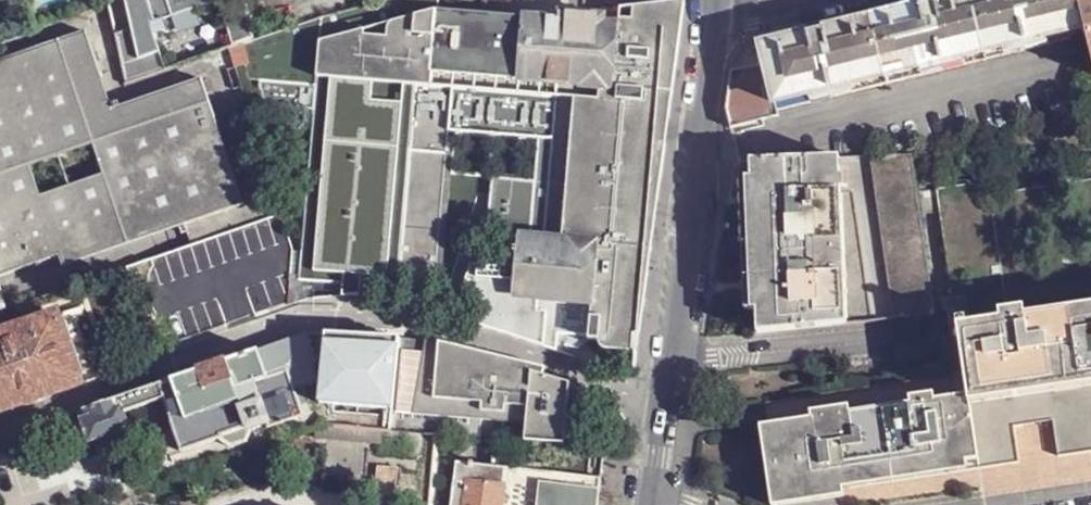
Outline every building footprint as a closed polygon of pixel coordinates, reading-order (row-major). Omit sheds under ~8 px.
[(129,76),(159,74),(153,0),(124,0),(129,76)] [(156,17),(219,0),(152,0),(156,17)] [(301,280),(332,283),(362,286),(363,276),(380,278),(380,275),(399,277),(399,280),(437,283),(451,129),(541,138),(537,180),(494,176),(489,234),(521,238),(518,262),(485,259),(480,318),(496,319),(495,320),(526,323),(525,332),(565,335),(567,316),(554,314),(556,300),(594,303),(589,338),(599,340),(601,346),(603,349),(606,350),(637,353),(645,305),(641,304),(653,176),(662,177),(666,147),(655,146),(663,66),(678,68),(686,1),(621,8),(620,25),(605,24),(605,17),(560,13),(559,20),(437,10),(438,0),(372,0),(340,9),(251,38),(243,42),(247,65),(250,80),(264,82),(262,86),(270,108),(315,113),(304,249),(301,274),(301,280)] [(731,126),(760,120),(766,119),(781,115),(780,109),(1086,34),(1077,0),(941,0),(761,44),(766,64),(732,71),(727,107),(731,126)] [(1086,34),(1090,54),(1090,0),(1077,0),(1086,34)] [(61,255),(183,214),(187,224),(246,203),(202,77),(115,107),(88,29),(0,59),(0,277),(61,255)] [(243,42),(230,46),(237,68),(247,65),(243,42)] [(678,68),(663,66),(655,146),(666,147),(667,139),(677,75),(678,68)] [(881,156),(903,318),(934,313),(912,154),(881,156)] [(903,318),(881,156),(870,157),(892,320),(903,318)] [(757,331),(840,328),(835,158),(751,161),(757,331)] [(662,177),(653,176),(641,304),(645,305),(650,267),(652,253),(662,177)] [(942,183),(943,188),(986,180),(985,176),(942,183)] [(1075,181),(1012,192),(1009,178),(986,180),(943,188),(935,189),(956,318),(966,316),(967,322),(1000,316),(999,308),(1024,304),(1025,313),(1090,303),(1090,178),(1075,181)] [(61,255),(65,266),(187,224),(183,214),(61,255)] [(293,274),(301,274),(304,249),(295,249),(293,274)] [(290,307),(305,302),(309,300),(301,280),(301,274),(293,274),(290,307)] [(362,286),(332,283),(331,297),(378,292),(380,278),(363,276),(362,286)] [(1025,313),(1000,316),(967,322),(966,316),(956,318),(968,392),(1090,373),(1090,303),(1025,313)] [(82,383),(103,376),(91,345),(85,347),(76,315),(86,311),(83,304),(57,312),(82,383)] [(999,308),(1000,316),(1025,313),(1024,304),(999,308)] [(82,383),(57,312),(0,332),(0,410),(82,383)] [(166,399),(184,453),(222,441),(223,443),(234,449),(249,443),(254,432),(253,429),(268,424),(270,429),(307,416),(290,372),(317,361),(306,334),(85,410),(87,417),(81,419),(90,443),(95,441),(98,448),(121,441),(119,433),(132,428),(127,413),(166,399)] [(397,338),(327,335),(319,405),(392,412),(397,338)] [(496,440),(564,446),(570,385),(423,341),(422,344),(401,338),(395,431),(438,435),(479,439),(480,421),(497,423),(496,440)] [(1090,382),(1090,373),(968,392),(969,401),(1090,382)] [(979,465),(1018,459),(1013,423),(1053,418),(1059,459),(1090,455),(1090,382),(969,401),(979,465)] [(910,394),(910,400),(935,396),(935,391),(910,394)] [(881,404),(890,479),(979,465),(969,401),(968,392),(935,396),(910,400),(881,404)] [(810,410),(811,416),(850,410),(849,403),(810,410)] [(768,422),(779,504),(844,494),(843,487),(890,479),(881,404),(850,410),(811,416),(768,422)] [(773,504),(779,504),(768,422),(761,423),(773,504)] [(392,443),(393,432),(393,431),(328,426),(327,438),(338,439),(359,441),(392,443)] [(601,479),(508,467),(507,469),(472,465),(473,463),(469,463),(469,464),(456,463),(451,504),(597,504),(601,479)]
